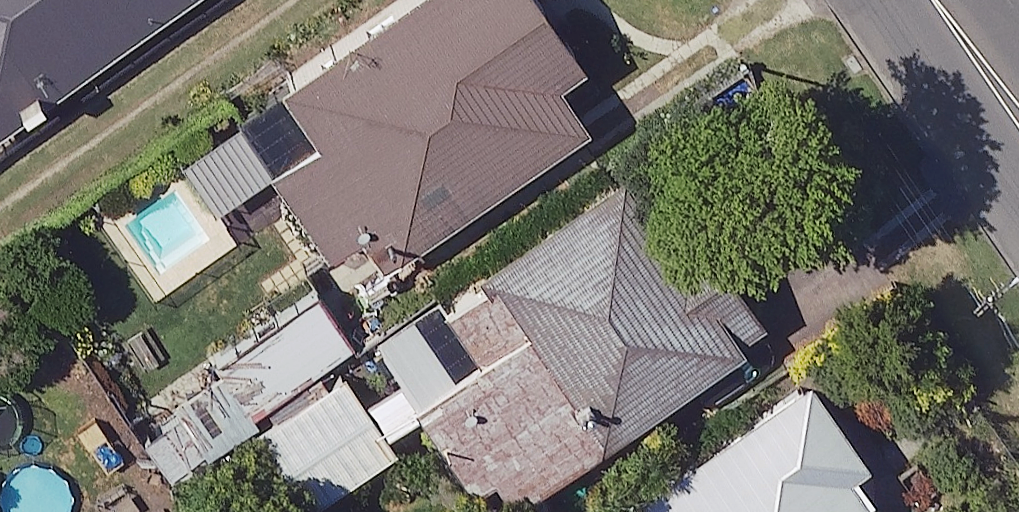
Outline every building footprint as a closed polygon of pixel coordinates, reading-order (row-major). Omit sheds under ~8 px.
[(175,0),(0,0),(0,124),(175,0)] [(283,80),(322,137),(273,172),(331,256),(367,232),(385,258),(594,114),(564,71),(584,58),(544,0),(400,0),(283,80)] [(651,147),(481,265),(526,331),(602,438),(772,321),(651,147)] [(526,331),(421,404),(496,511),(602,438),(526,331)] [(813,366),(634,494),(640,501),(648,511),(886,511),(859,474),(879,459),(813,366)] [(347,369),(242,441),(291,511),(301,511),(400,445),(347,369)] [(640,501),(624,511),(648,511),(640,501)]
